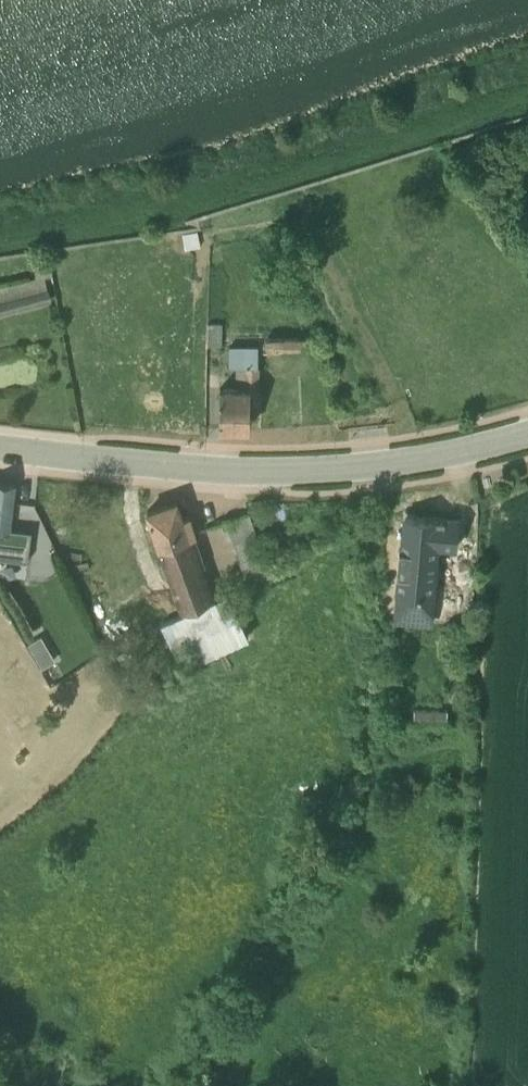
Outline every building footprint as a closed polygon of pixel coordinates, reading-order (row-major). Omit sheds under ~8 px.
[(49,250),(33,253),(36,270),(0,279),(0,305),(50,292),(44,270),(52,267),(49,250)] [(221,315),(208,314),(207,337),(221,338),(221,315)] [(300,330),(263,330),(263,339),(300,340),(300,330)] [(257,395),(258,338),(229,337),(228,357),(235,358),(235,377),(219,379),(218,420),(243,421),(247,421),(248,395),(257,395)] [(27,554),(31,523),(8,520),(13,477),(12,477),(0,475),(0,550),(27,554)] [(181,510),(175,493),(146,503),(180,604),(160,613),(170,637),(237,607),(227,584),(214,589),(202,559),(205,557),(188,508),(181,510)] [(247,505),(224,513),(233,534),(244,566),(265,558),(247,505)] [(398,541),(394,586),(433,589),(437,539),(455,539),(457,512),(404,508),(401,540),(398,541)] [(228,638),(248,630),(239,607),(170,637),(179,659),(205,649),(211,664),(231,656),(230,652),(233,651),(228,638)] [(51,636),(60,632),(57,622),(33,631),(45,664),(59,659),(51,636)] [(449,713),(449,700),(417,699),(416,712),(449,713)]
